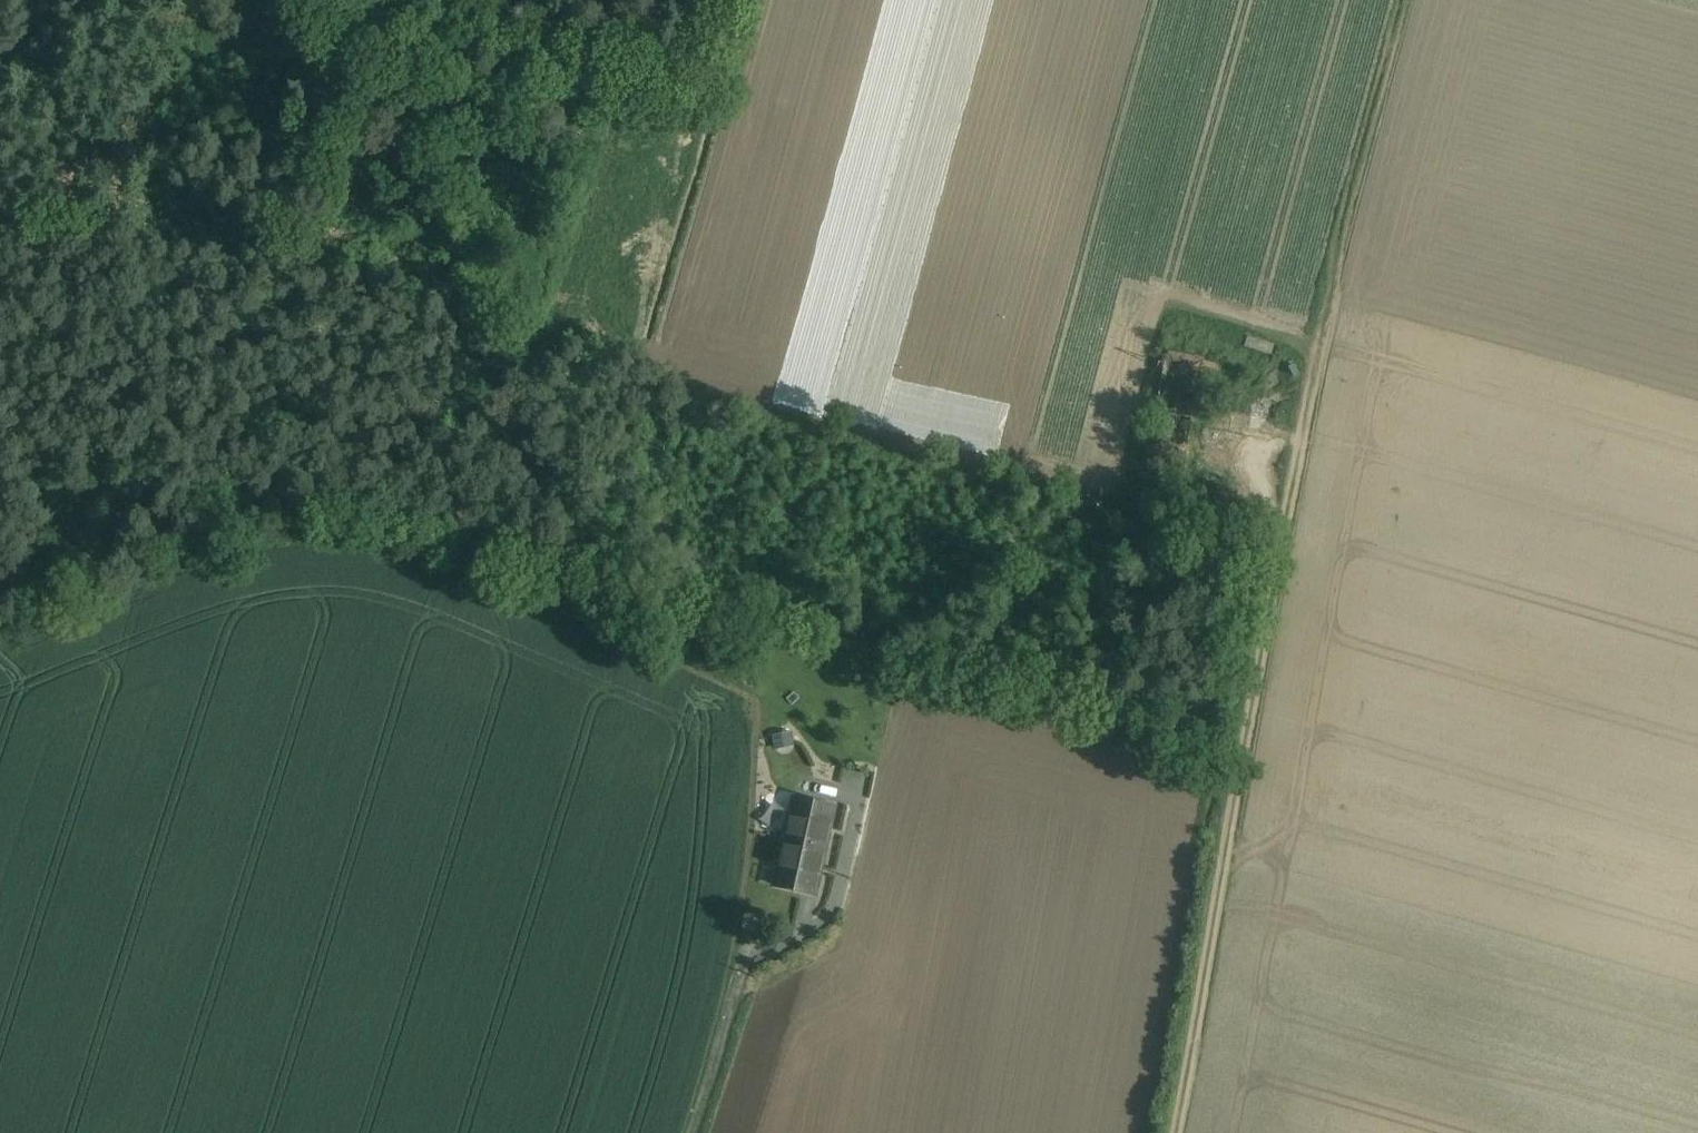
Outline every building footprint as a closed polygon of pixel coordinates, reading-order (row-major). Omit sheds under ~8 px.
[(1214,364),(1161,353),(1143,455),(1186,463),(1187,454),(1196,400),(1208,403),(1214,364)] [(832,811),(793,802),(780,857),(820,866),(832,811)] [(820,866),(780,857),(775,878),(815,887),(820,866)]
